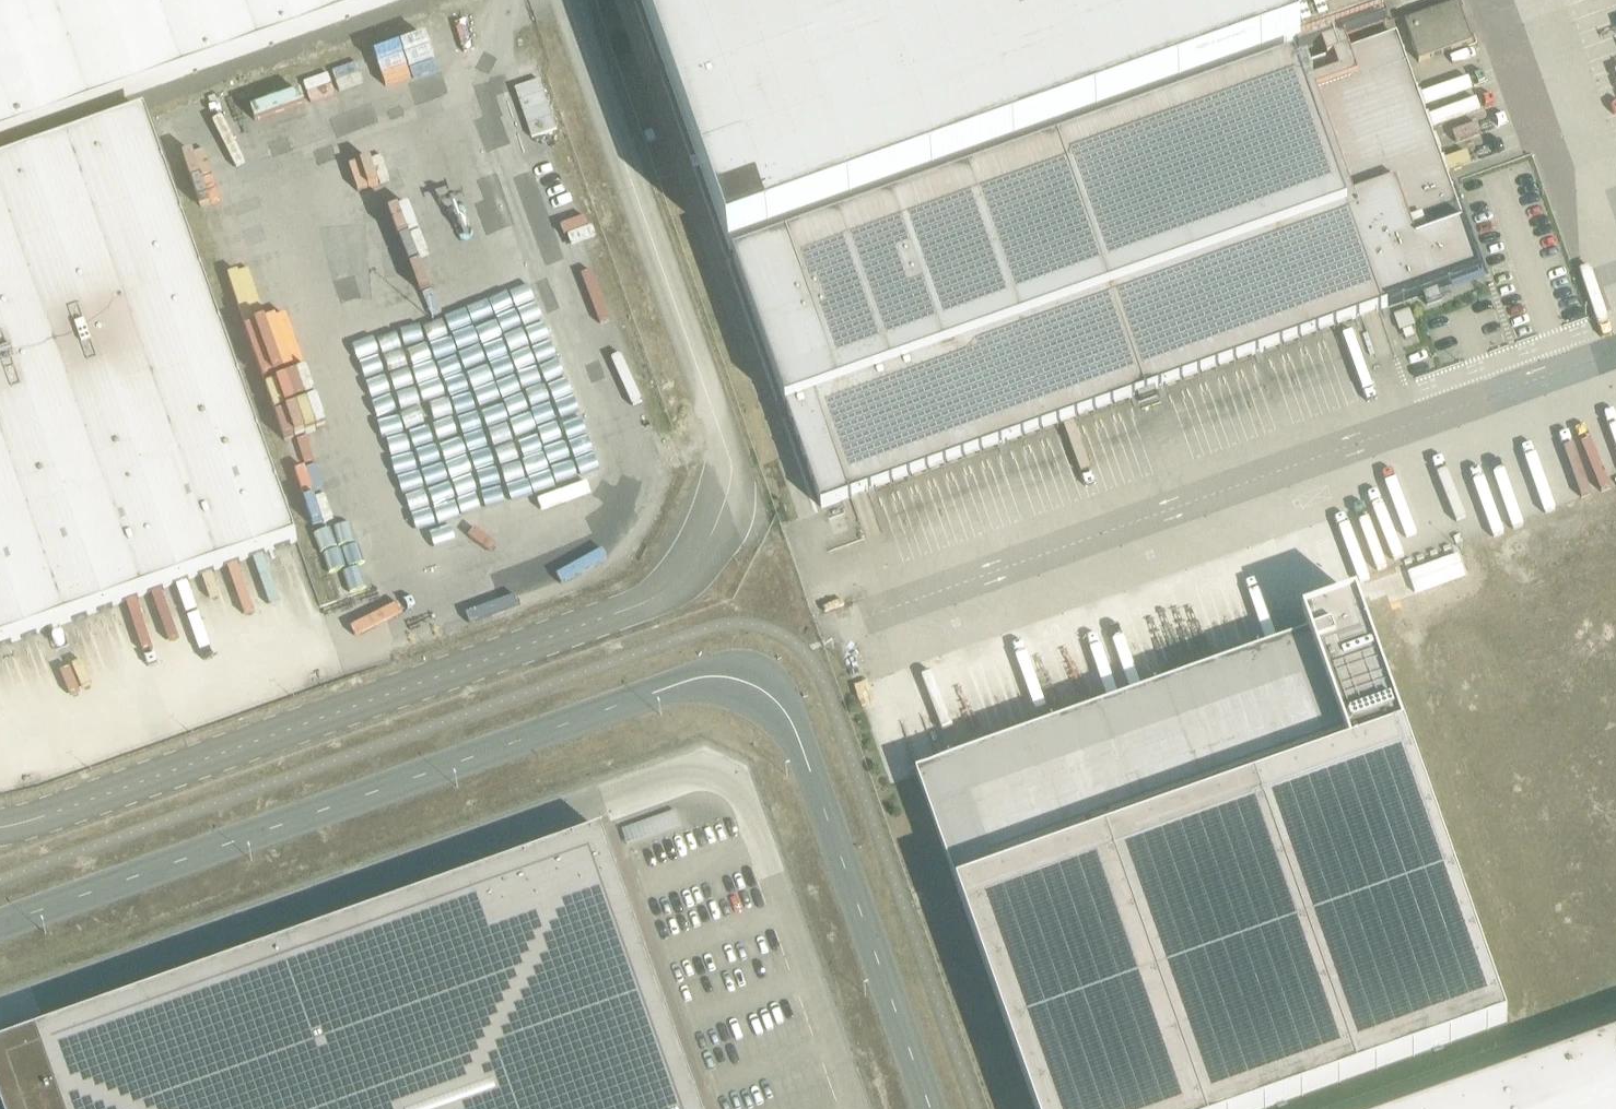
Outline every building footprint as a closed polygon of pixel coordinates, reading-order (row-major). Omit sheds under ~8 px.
[(397,0),(0,0),(0,141),(397,0)] [(1378,0),(641,0),(730,250),(1221,76),(1263,61),(1297,49),(1299,55),(1303,54),(1387,24),(1378,0)] [(1458,3),(1404,22),(1419,62),(1472,43),(1458,3)] [(1481,274),(1397,36),(1298,71),(1294,62),(1267,72),(1263,61),(1221,76),(1225,87),(734,261),(821,508),(1137,396),(1139,402),(1156,396),(1154,390),(1423,295),(1427,305),(1441,300),(1438,290),(1481,274)] [(517,87),(532,135),(557,128),(542,79),(517,87)] [(145,114),(0,166),(0,646),(297,540),(145,114)] [(412,198),(383,206),(397,256),(426,247),(412,198)] [(406,316),(436,310),(427,261),(397,267),(406,316)] [(916,774),(1035,1108),(1260,1108),(1507,1021),(1363,616),(1357,599),(1303,619),(1305,624),(1309,635),(916,774)] [(601,833),(0,1047),(0,1100),(3,1108),(700,1108),(601,833)] [(1410,1108),(1615,1108),(1615,1036),(1410,1108)]
